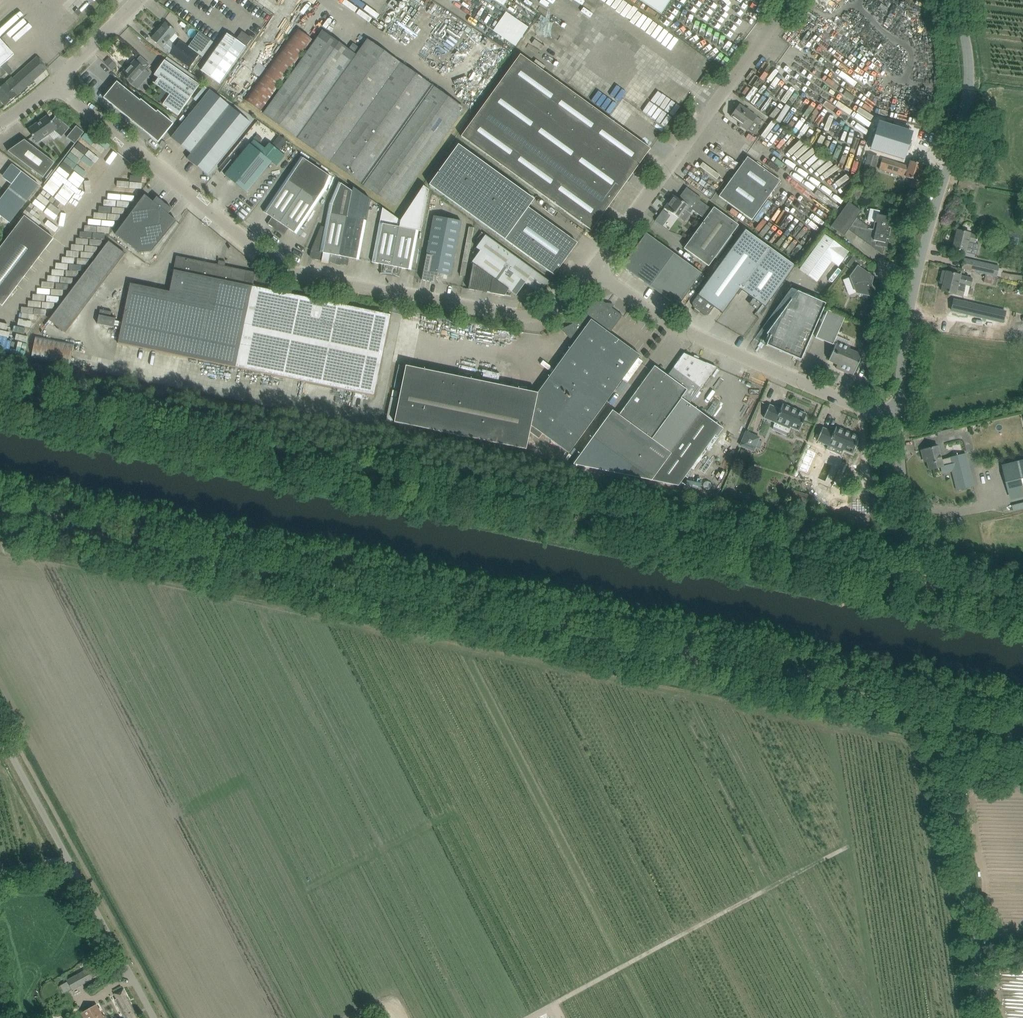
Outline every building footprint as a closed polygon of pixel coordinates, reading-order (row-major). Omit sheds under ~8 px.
[(661,14),(670,0),(640,0),(661,14)] [(516,46),(529,26),(505,11),(492,31),(516,46)] [(165,23),(152,39),(159,45),(162,48),(163,47),(170,54),(176,46),(169,40),(176,32),(173,29),(165,23)] [(243,99),(260,112),(312,40),(295,28),(243,99)] [(176,46),(170,54),(189,68),(199,55),(201,57),(212,42),(198,32),(187,47),(179,41),(176,46)] [(263,114),(297,138),(394,207),(464,109),(367,40),(361,49),(357,55),(356,56),(322,32),(263,114)] [(200,70),(220,84),(251,40),(250,40),(251,38),(245,34),(243,37),(240,35),(239,34),(236,40),(226,33),(200,70)] [(14,54),(0,39),(0,67),(14,54)] [(352,43),(348,49),(357,55),(361,49),(352,43)] [(490,95),(461,136),(591,231),(609,205),(617,195),(644,158),(650,149),(520,54),(490,95)] [(5,106),(48,68),(41,60),(41,61),(37,57),(6,84),(5,83),(0,88),(0,100),(5,106)] [(109,58),(105,62),(111,69),(116,65),(109,58)] [(150,74),(144,69),(148,66),(139,58),(136,62),(135,61),(127,69),(126,68),(121,74),(122,75),(132,84),(138,76),(139,75),(145,80),(150,74)] [(163,104),(178,115),(199,85),(164,60),(154,75),(158,78),(154,83),(153,82),(153,83),(169,95),(163,104)] [(140,100),(117,81),(103,98),(158,143),(173,124),(157,111),(156,112),(140,99),(140,100)] [(171,137),(189,152),(195,144),(198,145),(187,159),(207,175),(250,123),(210,90),(171,137)] [(665,127),(675,112),(664,104),(653,119),(665,127)] [(740,125),(746,131),(753,120),(759,124),(761,121),(740,104),(731,116),(741,124),(740,125)] [(28,130),(37,143),(53,131),(61,137),(69,128),(55,116),(54,116),(55,117),(51,121),(47,116),(28,130)] [(66,137),(75,144),(84,132),(76,126),(66,137)] [(875,173),(884,136),(872,134),(863,170),(875,173)] [(8,151),(35,172),(43,178),(54,163),(24,140),(8,151)] [(230,160),(222,170),(226,173),(224,175),(246,193),(253,185),(271,162),(277,166),(285,156),(269,143),(264,149),(258,143),(253,140),(250,144),(234,163),(230,160)] [(429,185),(504,239),(554,275),(577,243),(528,207),(534,199),(458,144),(429,185)] [(735,169),(739,163),(726,155),(722,162),(735,169)] [(267,224),(275,230),(317,168),(300,157),(263,212),(272,217),(267,224)] [(719,196),(727,202),(752,220),(780,181),(747,157),(719,196)] [(878,169),(912,179),(910,187),(918,190),(921,181),(917,180),(922,165),(911,161),(909,167),(881,158),(878,169)] [(9,223),(38,184),(11,164),(1,177),(10,184),(0,197),(0,216),(9,223)] [(317,168),(275,230),(284,235),(288,229),(296,234),(297,233),(300,229),(325,192),(331,177),(317,168)] [(311,250),(310,255),(313,259),(321,261),(321,262),(328,263),(328,262),(338,264),(347,217),(352,192),(338,182),(329,204),(325,227),(321,226),(314,242),(311,250)] [(399,227),(390,274),(392,275),(395,275),(397,276),(399,278),(400,277),(398,276),(401,268),(411,270),(419,231),(420,231),(428,190),(423,186),(400,220),(399,227)] [(347,217),(338,264),(348,266),(349,258),(359,260),(371,200),(353,187),(352,192),(347,217)] [(705,219),(684,248),(708,266),(738,225),(714,207),(712,209),(700,200),(701,198),(686,187),(678,199),(673,195),(664,208),(678,218),(685,209),(690,213),(692,210),(705,219)] [(151,252),(176,221),(174,219),(174,220),(168,215),(172,209),(166,205),(164,203),(162,202),(157,197),(153,201),(152,202),(146,197),(146,196),(144,195),(115,234),(131,247),(139,253),(151,252)] [(856,217),(860,212),(848,202),(830,226),(843,236),(847,229),(882,255),(884,247),(887,248),(891,227),(889,227),(890,217),(876,214),(872,230),(856,217)] [(423,270),(421,280),(435,283),(436,277),(437,277),(438,277),(439,276),(439,275),(439,274),(451,276),(453,266),(458,237),(461,221),(434,215),(431,231),(423,270)] [(1,305),(53,238),(23,216),(0,247),(0,304),(1,305)] [(387,274),(390,274),(399,227),(379,223),(374,253),(372,262),(382,264),(381,273),(380,273),(380,274),(383,274),(387,274)] [(740,289),(770,248),(745,230),(698,294),(692,303),(693,307),(704,315),(708,314),(714,307),(722,313),(740,289)] [(978,236),(970,234),(957,230),(952,249),(965,253),(968,242),(976,243),(978,236)] [(540,275),(485,235),(481,233),(474,243),(478,245),(476,248),(473,253),(477,255),(476,256),(471,263),(472,264),(470,279),(468,289),(504,296),(509,290),(516,295),(525,283),(539,294),(548,281),(540,275)] [(622,266),(650,286),(673,253),(646,233),(622,266)] [(799,269),(817,282),(831,261),(838,266),(849,252),(825,235),(799,269)] [(125,254),(108,242),(97,256),(114,268),(125,254)] [(795,266),(770,248),(740,289),(765,307),(795,266)] [(673,253),(650,286),(678,306),(701,274),(673,253)] [(255,273),(225,266),(225,262),(218,261),(218,265),(176,256),(169,291),(130,283),(117,343),(374,396),(391,314),(253,286),(255,273)] [(854,271),(850,277),(856,293),(868,295),(872,278),(862,271),(866,265),(854,256),(846,266),(854,271)] [(962,268),(985,273),(997,276),(1000,277),(1000,278),(1012,281),(1022,282),(1022,276),(1012,275),(1001,272),(1002,269),(999,268),(999,266),(964,258),(962,268)] [(832,280),(840,272),(837,268),(832,273),(829,270),(825,274),(832,280)] [(943,271),(940,283),(943,284),(941,291),(956,295),(959,285),(968,288),(972,272),(959,268),(957,275),(943,271)] [(985,273),(983,282),(995,285),(997,277),(997,276),(985,273)] [(766,345),(801,360),(826,303),(797,291),(766,334),(770,336),(766,345)] [(403,375),(393,422),(526,449),(526,448),(529,436),(529,432),(539,439),(543,434),(569,453),(634,363),(640,355),(610,333),(622,316),(612,308),(611,307),(607,305),(607,304),(599,298),(595,304),(594,304),(594,305),(593,306),(592,306),(592,307),(591,308),(590,309),(590,310),(589,310),(588,311),(587,312),(587,313),(586,313),(586,314),(585,314),(584,315),(583,316),(582,317),(581,317),(581,318),(580,319),(579,319),(578,320),(577,320),(576,321),(575,322),(574,322),(574,323),(573,323),(572,324),(571,324),(570,325),(569,325),(568,326),(567,326),(566,327),(565,327),(564,328),(563,328),(562,328),(561,329),(563,329),(563,330),(563,331),(564,332),(564,333),(565,333),(565,334),(566,335),(567,336),(568,336),(568,337),(575,342),(537,393),(498,385),(474,380),(405,366),(403,375)] [(954,300),(951,309),(1002,321),(1003,321),(1005,312),(1004,311),(954,300)] [(78,316),(61,304),(49,320),(65,332),(78,316)] [(97,324),(114,327),(115,318),(110,317),(111,312),(100,309),(97,324)] [(833,345),(845,318),(827,310),(815,338),(833,345)] [(1007,331),(1022,333),(1022,322),(1013,321),(1015,314),(1010,313),(1008,323),(1007,331)] [(423,322),(422,327),(439,332),(440,328),(423,322)] [(31,357),(70,365),(74,343),(36,335),(31,357)] [(828,360),(841,366),(840,370),(853,375),(862,355),(848,349),(850,345),(837,340),(828,360)] [(652,480),(678,486),(721,427),(689,404),(716,367),(683,353),(667,375),(654,366),(648,374),(619,415),(612,410),(573,465),(652,480)] [(391,408),(392,402),(396,402),(396,397),(390,397),(387,420),(393,421),(395,409),(391,408)] [(773,426),(787,432),(790,427),(799,431),(806,414),(782,404),(780,409),(769,405),(764,418),(775,423),(773,426)] [(828,446),(827,449),(840,455),(843,450),(853,454),(860,437),(836,427),(833,432),(822,428),(818,437),(817,441),(828,446)] [(746,432),(740,445),(754,451),(759,438),(746,432)] [(949,458),(941,460),(938,446),(921,450),(923,459),(926,458),(929,470),(951,465),(957,490),(974,486),(965,453),(949,458)] [(1003,471),(1009,495),(1022,491),(1022,466),(1003,471)] [(794,490),(791,499),(801,502),(804,493),(794,490)] [(66,981),(72,990),(93,977),(88,968),(66,981)] [(125,1017),(138,1017),(123,989),(116,993),(118,997),(115,999),(125,1017)] [(84,1017),(104,1017),(96,1004),(81,1013),(84,1017)]
